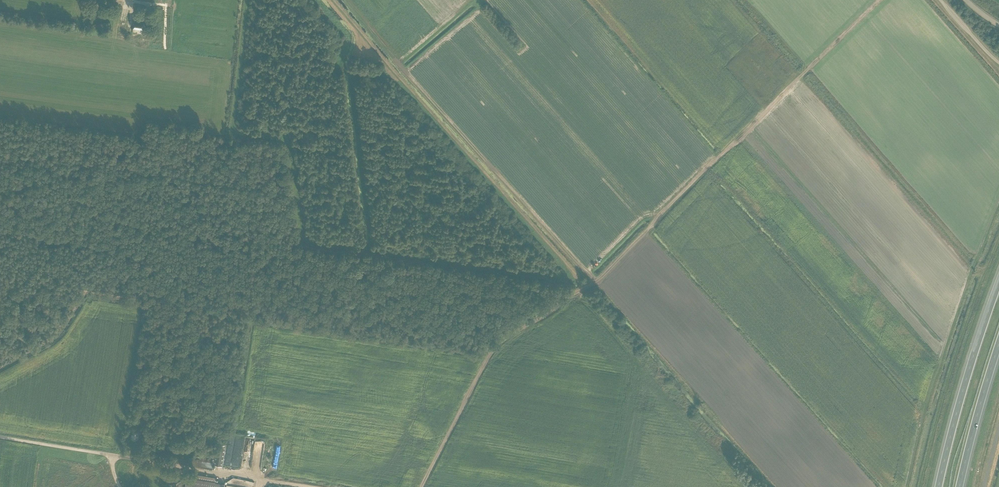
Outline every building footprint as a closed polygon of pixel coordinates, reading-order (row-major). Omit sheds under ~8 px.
[(134,14),(133,29),(143,30),(144,16),(134,14)] [(252,457),(257,457),(261,457),(264,439),(255,438),(252,457)] [(216,444),(213,464),(223,466),(227,446),(216,444)] [(198,459),(197,464),(212,468),(213,462),(198,459)] [(225,484),(215,483),(216,478),(187,473),(186,482),(183,481),(184,479),(174,477),(173,486),(175,486),(224,486),(225,484)]
